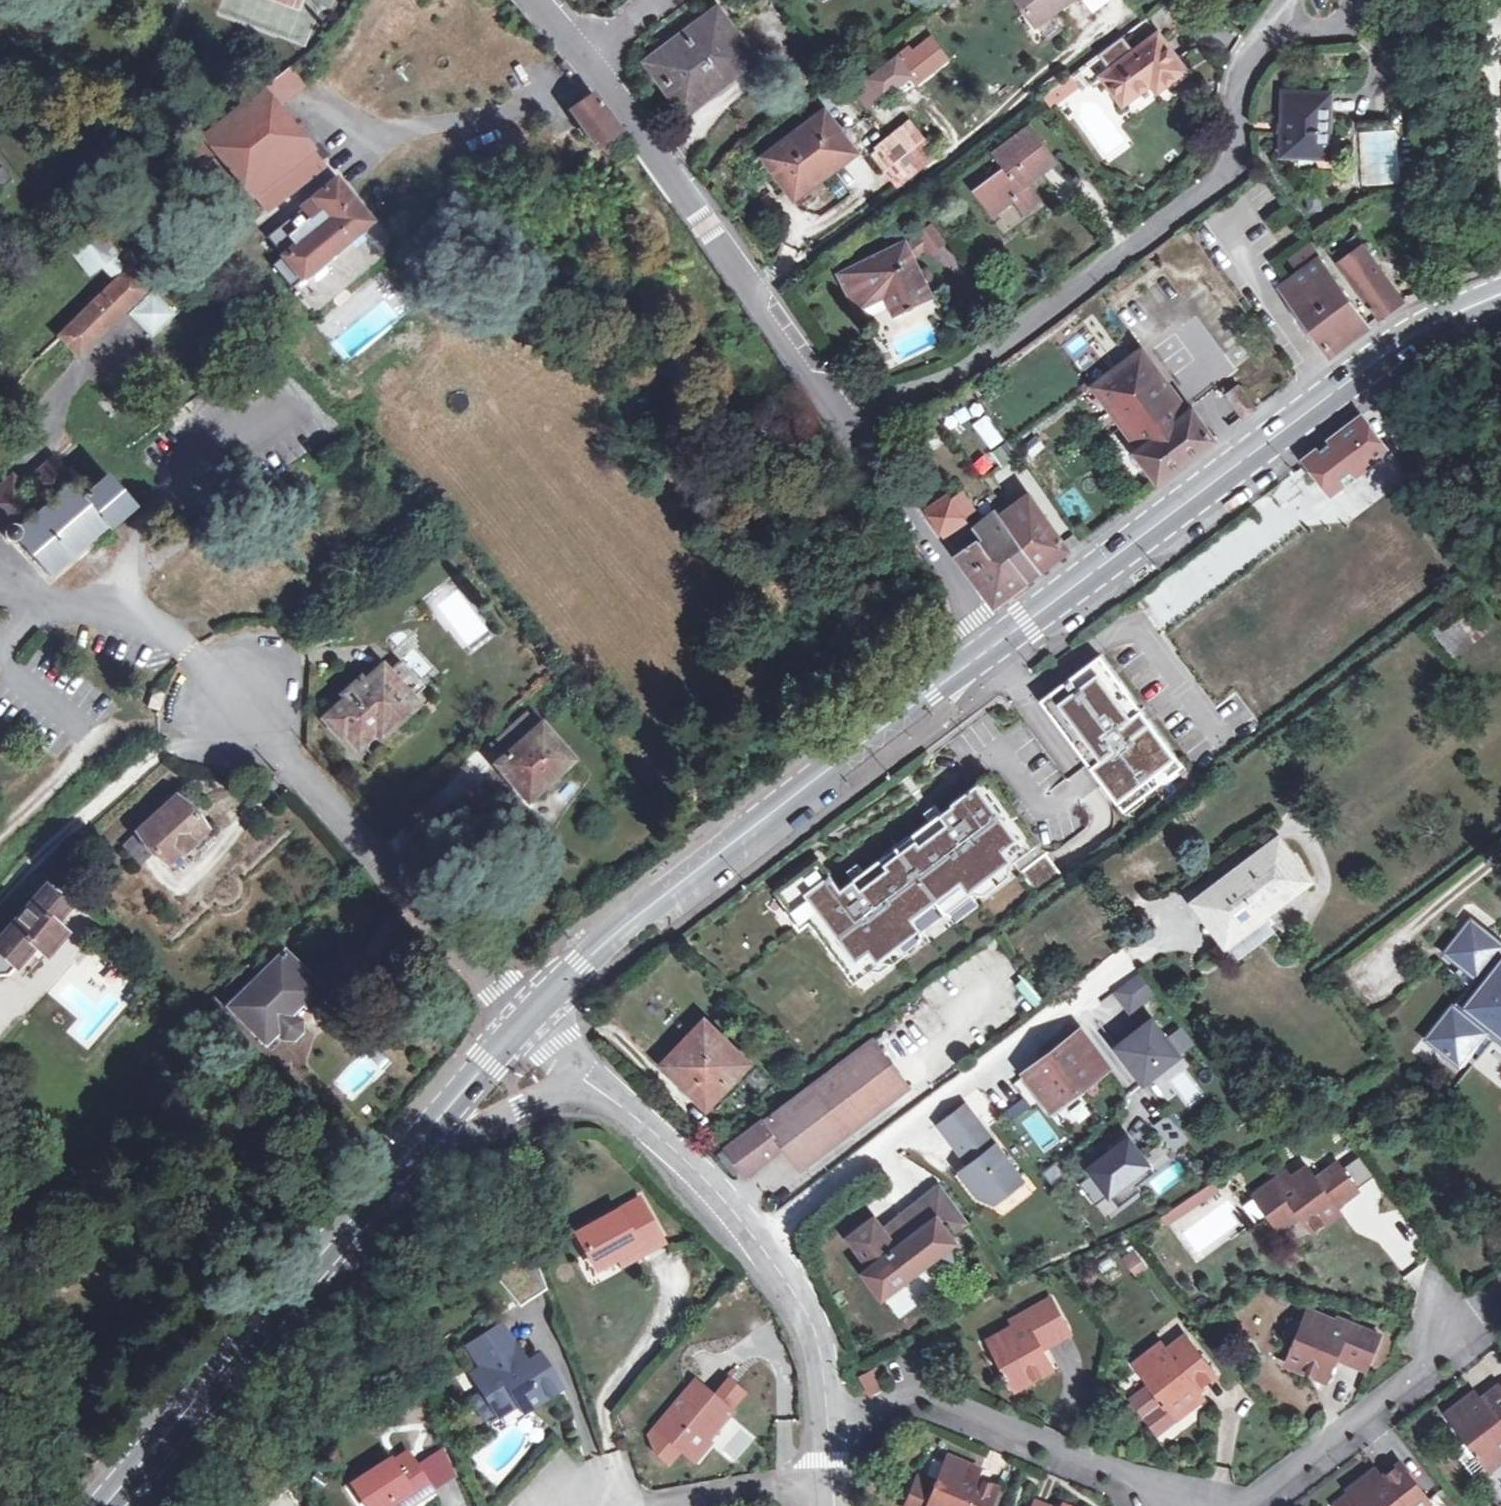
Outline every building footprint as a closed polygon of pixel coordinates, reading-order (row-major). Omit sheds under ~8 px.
[(1035,27),(1071,0),(1016,0),(1035,27)] [(707,87),(749,55),(717,11),(672,44),(675,48),(650,67),(684,113),(711,93),(707,87)] [(1121,105),(1149,83),(1158,78),(1164,86),(1184,71),(1155,33),(1126,56),(1117,46),(1081,74),(1092,88),(1102,79),(1121,105)] [(896,58),(910,76),(921,67),(908,49),(896,58)] [(707,87),(711,93),(754,60),(749,55),(707,87)] [(910,76),(896,58),(868,79),(882,97),(910,76)] [(214,152),(253,198),(275,180),(287,195),(325,166),(277,108),(305,87),(289,68),(187,149),(200,164),(214,152)] [(1053,111),(1085,86),(1076,74),(1043,98),(1053,111)] [(1158,78),(1149,83),(1156,92),(1164,86),(1158,78)] [(1327,95),(1283,93),(1281,154),(1325,156),(1327,95)] [(571,112),(597,149),(619,133),(593,96),(571,112)] [(824,112),(763,157),(793,197),(853,151),(824,112)] [(867,148),(893,188),(938,160),(912,119),(867,148)] [(1358,130),(1362,184),(1401,181),(1396,127),(1358,130)] [(1021,211),(1036,200),(1024,182),(1050,161),(1028,132),(996,157),(1005,168),(975,191),(992,213),(1001,206),(999,204),(1010,196),(1021,211)] [(0,170),(0,192),(12,181),(2,168),(0,170)] [(275,180),(253,198),(265,212),(287,195),(275,180)] [(322,227),(306,240),(291,252),(273,268),(291,289),(371,223),(336,181),(314,200),(323,212),(315,219),(322,227)] [(919,237),(906,247),(911,258),(925,246),(931,253),(951,239),(936,219),(916,234),(919,237)] [(101,265),(118,280),(60,338),(79,356),(133,303),(137,307),(130,314),(153,337),(177,313),(154,291),(146,298),(142,293),(146,290),(127,271),(124,273),(112,258),(116,255),(91,224),(65,243),(90,275),(101,265)] [(291,252),(306,240),(292,224),(278,235),(291,252)] [(914,282),(921,278),(911,258),(904,243),(842,273),(858,308),(884,296),(893,314),(923,300),(914,282)] [(1308,243),(1290,257),(1298,268),(1316,254),(1308,243)] [(1400,301),(1360,246),(1335,264),(1374,319),(1400,301)] [(1318,260),(1279,288),(1302,319),(1327,355),(1366,326),(1318,260)] [(914,282),(923,300),(930,297),(921,278),(914,282)] [(1139,449),(1134,453),(1156,482),(1185,462),(1213,440),(1191,410),(1188,412),(1140,349),(1092,387),(1139,449)] [(1251,411),(1234,387),(1224,395),(1241,419),(1251,411)] [(918,424),(923,431),(935,423),(930,415),(918,424)] [(1305,465),(1328,496),(1346,484),(1385,453),(1359,417),(1302,459),(1305,465)] [(60,468),(63,465),(56,458),(53,460),(19,490),(13,481),(0,492),(0,523),(6,531),(4,534),(4,538),(6,542),(9,544),(13,544),(17,542),(50,579),(109,527),(111,530),(135,509),(112,481),(108,476),(85,496),(60,468)] [(1346,484),(1328,496),(1338,508),(1355,496),(1346,484)] [(949,501),(960,516),(971,508),(960,493),(949,501)] [(999,517),(1037,570),(1065,549),(1028,497),(999,517)] [(960,516),(949,501),(928,515),(938,531),(960,516)] [(1037,570),(999,517),(994,511),(973,529),(991,555),(999,549),(1022,581),(1037,570)] [(990,605),(1022,581),(999,549),(991,555),(986,558),(974,544),(955,559),(990,605)] [(1459,626),(1469,639),(1473,644),(1487,633),(1474,614),(1480,610),(1470,597),(1442,618),(1452,632),(1459,626)] [(1462,644),(1469,639),(1459,626),(1452,632),(1462,644)] [(1162,775),(1180,762),(1100,655),(1040,700),(1120,807),(1138,793),(1141,797),(1164,779),(1162,775)] [(356,748),(374,733),(378,737),(414,706),(405,696),(418,684),(398,662),(384,674),(381,670),(363,687),(359,683),(344,697),(347,701),(325,720),(341,738),(345,734),(356,748)] [(529,801),(573,762),(528,714),(490,747),(502,760),(496,765),(529,801)] [(788,909),(795,903),(845,969),(869,951),(875,959),(919,926),(913,918),(936,900),(960,882),(966,891),(1010,858),(1004,849),(1028,831),(987,776),(951,803),(952,805),(941,813),(930,822),(908,838),(911,843),(888,859),(885,855),(863,872),(852,880),(840,889),(818,859),(775,892),(788,909)] [(215,842),(174,797),(123,845),(140,864),(154,851),(165,864),(168,861),(173,867),(186,856),(191,862),(215,842)] [(923,813),(930,822),(941,813),(934,805),(923,813)] [(1058,833),(1044,816),(1036,822),(1049,840),(1058,833)] [(908,838),(885,855),(888,859),(911,843),(908,838)] [(1200,903),(1212,919),(1218,914),(1233,934),(1225,941),(1238,958),(1274,930),(1262,914),(1306,880),(1278,843),(1200,903)] [(1037,895),(1062,877),(1046,855),(1020,873),(1037,895)] [(846,872),(852,880),(863,872),(857,863),(846,872)] [(13,970),(25,980),(64,936),(52,925),(66,908),(45,889),(0,941),(0,975),(8,975),(13,970)] [(788,909),(785,911),(799,930),(809,922),(795,903),(788,909)] [(1442,926),(1445,929),(1455,917),(1468,927),(1470,923),(1455,910),(1442,926)] [(1218,914),(1212,919),(1210,921),(1225,941),(1233,934),(1218,914)] [(1470,923),(1468,927),(1455,917),(1445,929),(1442,926),(1429,942),(1445,955),(1438,963),(1468,987),(1476,994),(1459,1015),(1451,1009),(1439,1025),(1442,1028),(1445,1049),(1442,1053),(1458,1065),(1470,1049),(1480,1057),(1492,1041),(1498,1034),(1500,1036),(1500,947),(1470,923)] [(298,1036),(300,1023),(295,1016),(321,990),(282,953),(227,1008),(266,1045),(276,1036),(283,1040),(298,1036)] [(1141,971),(1115,991),(1130,1010),(1156,991),(1141,971)] [(1468,987),(1451,1009),(1459,1015),(1476,994),(1468,987)] [(1114,995),(1093,1008),(1110,1036),(1132,1022),(1114,995)] [(208,1020),(221,1008),(213,999),(199,1013),(208,1020)] [(1116,1046),(1143,1081),(1179,1055),(1152,1019),(1116,1046)] [(706,1024),(679,1051),(710,1080),(699,1093),(706,1101),(744,1062),(706,1024)] [(1427,1040),(1442,1053),(1445,1049),(1442,1028),(1439,1025),(1427,1040)] [(1027,1073),(1053,1107),(1106,1067),(1080,1033),(1027,1073)] [(1492,1041),(1500,1049),(1500,1036),(1498,1034),(1492,1041)] [(782,1144),(801,1168),(908,1086),(873,1038),(728,1147),(746,1171),(782,1144)] [(710,1080),(679,1051),(668,1062),(699,1093),(710,1080)] [(791,1066),(802,1076),(809,1069),(799,1059),(791,1066)] [(1168,1078),(1187,1108),(1202,1099),(1184,1069),(1168,1078)] [(1011,1121),(1030,1109),(1023,1099),(1004,1111),(1011,1121)] [(964,1105),(937,1125),(956,1149),(957,1148),(970,1163),(958,1172),(976,1195),(993,1201),(1022,1179),(964,1105)] [(1136,1184),(1154,1171),(1125,1133),(1107,1147),(1110,1151),(1088,1167),(1092,1172),(1079,1182),(1095,1203),(1108,1193),(1118,1206),(1140,1189),(1136,1184)] [(1178,1160),(1148,1180),(1158,1195),(1188,1174),(1178,1160)] [(1294,1185),(1283,1193),(1278,1185),(1257,1201),(1278,1231),(1292,1221),(1300,1214),(1305,1220),(1314,1233),(1340,1213),(1336,1208),(1359,1191),(1338,1162),(1315,1178),(1310,1172),(1294,1185)] [(1053,1163),(1041,1173),(1052,1186),(1064,1177),(1053,1163)] [(1278,1185),(1283,1193),(1294,1185),(1289,1177),(1278,1185)] [(898,1248),(937,1217),(951,1236),(967,1223),(940,1188),(884,1231),(898,1248)] [(1244,1192),(1236,1198),(1252,1219),(1260,1214),(1244,1192)] [(603,1262),(622,1252),(642,1242),(646,1250),(667,1238),(645,1197),(584,1229),(603,1262)] [(1300,1214),(1292,1221),(1296,1228),(1305,1220),(1300,1214)] [(881,1295),(885,1292),(915,1270),(918,1268),(916,1264),(920,1260),(914,1251),(924,1243),(934,1256),(954,1240),(951,1236),(937,1217),(898,1248),(884,1231),(874,1218),(849,1238),(871,1267),(864,1272),(881,1295)] [(427,1227),(418,1220),(409,1230),(418,1237),(427,1227)] [(642,1242),(622,1252),(626,1260),(646,1250),(642,1242)] [(916,1264),(918,1268),(934,1256),(924,1243),(914,1251),(920,1260),(916,1264)] [(1137,1248),(1122,1257),(1134,1276),(1149,1267),(1137,1248)] [(915,1270),(885,1292),(890,1299),(919,1276),(915,1270)] [(1038,1342),(1066,1325),(1050,1298),(1022,1314),(1025,1319),(1012,1326),(987,1340),(1014,1388),(1051,1366),(1042,1349),(1038,1342)] [(1025,1319),(1022,1314),(1009,1320),(1012,1326),(1025,1319)] [(1346,1330),(1331,1323),(1307,1314),(1287,1363),(1326,1379),(1334,1360),(1338,1352),(1365,1364),(1377,1337),(1349,1324),(1346,1330)] [(1346,1330),(1349,1324),(1334,1318),(1331,1323),(1346,1330)] [(1066,1325),(1038,1342),(1042,1349),(1070,1334),(1066,1325)] [(494,1359),(510,1348),(515,1345),(503,1326),(481,1339),(494,1359)] [(1202,1397),(1197,1390),(1193,1384),(1200,1380),(1204,1384),(1217,1375),(1187,1337),(1167,1352),(1162,1344),(1134,1365),(1150,1385),(1132,1399),(1156,1431),(1175,1417),(1202,1397)] [(494,1359),(481,1339),(469,1347),(482,1368),(473,1374),(501,1415),(519,1404),(524,1412),(561,1388),(539,1355),(522,1366),(510,1348),(494,1359)] [(1338,1352),(1334,1360),(1362,1372),(1365,1364),(1338,1352)] [(861,1378),(868,1390),(882,1381),(874,1369),(861,1378)] [(1193,1384),(1197,1390),(1204,1384),(1200,1380),(1193,1384)] [(656,1429),(691,1459),(731,1413),(695,1382),(656,1429)] [(1488,1397),(1492,1402),(1485,1407),(1481,1402),(1475,1394),(1448,1415),(1489,1468),(1500,1458),(1500,1390),(1500,1388),(1488,1397)] [(1492,1402),(1488,1397),(1481,1402),(1485,1407),(1492,1402)] [(397,1469),(414,1459),(410,1453),(394,1463),(397,1469)] [(982,1483),(979,1489),(972,1486),(975,1479),(979,1471),(947,1457),(936,1484),(917,1477),(904,1505),(989,1505),(996,1490),(982,1483)] [(394,1463),(392,1459),(353,1483),(367,1505),(382,1505),(391,1500),(395,1505),(411,1505),(434,1492),(414,1459),(397,1469),(394,1463)] [(1389,1472),(1392,1477),(1386,1482),(1382,1476),(1375,1468),(1348,1490),(1349,1493),(1335,1504),(1336,1505),(1423,1505),(1429,1501),(1400,1463),(1389,1472)] [(1392,1477),(1389,1472),(1382,1476),(1386,1482),(1392,1477)] [(979,1489),(982,1483),(975,1479),(972,1486),(979,1489)]
